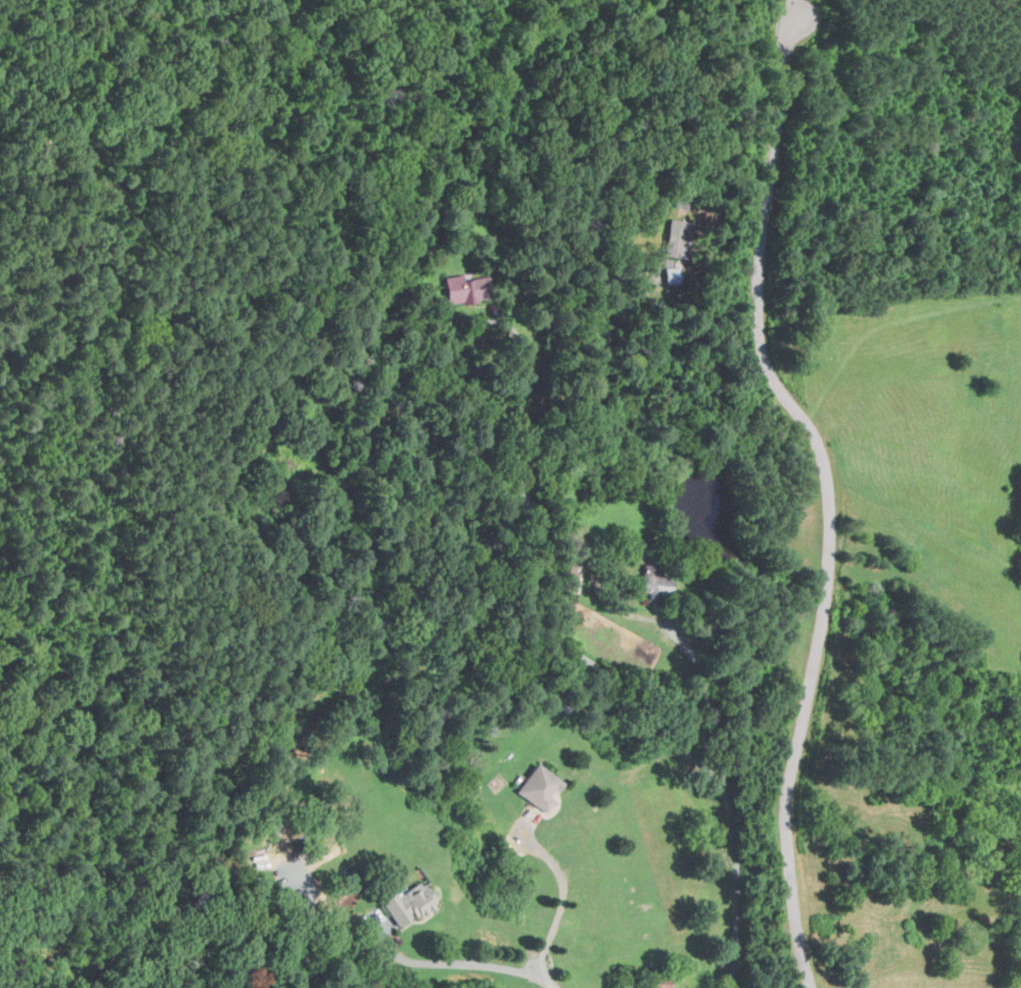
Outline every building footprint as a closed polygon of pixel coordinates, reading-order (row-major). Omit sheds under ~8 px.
[(682,220),(667,220),(666,245),(661,244),(661,256),(680,256),(682,220)] [(485,278),(461,279),(460,275),(442,276),(443,303),(486,302),(485,278)] [(668,576),(636,575),(636,594),(668,595),(668,576)] [(556,782),(530,764),(510,792),(541,813),(550,801),(546,798),(556,782)] [(392,926),(408,915),(412,921),(434,907),(417,881),(392,897),(389,892),(375,900),(392,926)]
